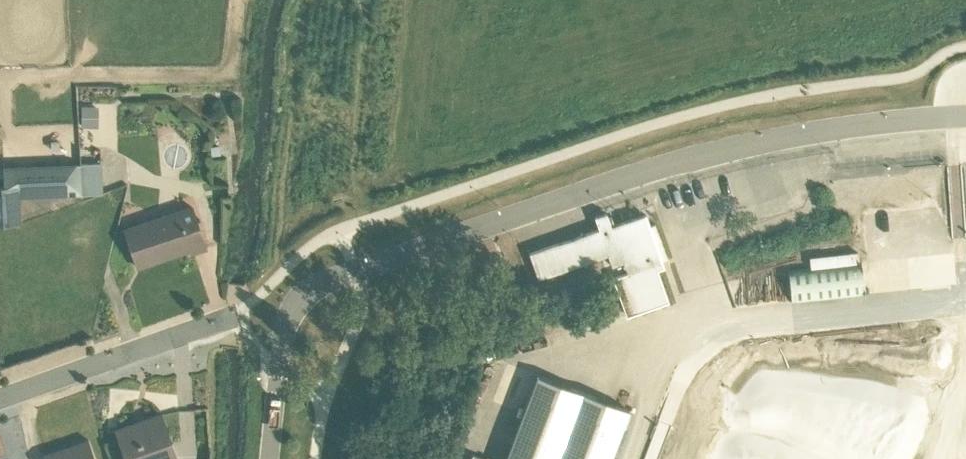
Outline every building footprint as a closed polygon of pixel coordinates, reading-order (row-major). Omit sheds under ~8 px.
[(82,104),(83,125),(98,124),(97,103),(82,104)] [(102,193),(100,163),(81,164),(80,164),(81,195),(101,194),(102,193)] [(81,195),(80,164),(2,167),(3,185),(0,185),(0,224),(19,223),(18,198),(81,195)] [(190,205),(123,228),(136,267),(188,250),(189,254),(205,249),(190,205)] [(597,229),(528,253),(536,277),(606,253),(610,264),(621,260),(625,271),(638,267),(639,270),(645,268),(644,265),(660,259),(644,212),(609,225),(609,223),(613,222),(610,215),(606,216),(605,214),(593,218),(597,229)] [(856,250),(808,256),(809,266),(858,261),(856,250)] [(863,293),(860,262),(787,269),(790,300),(863,293)] [(518,284),(507,288),(510,296),(521,293),(518,284)] [(627,408),(534,373),(502,458),(608,458),(627,408)] [(160,415),(115,431),(125,458),(175,458),(160,415)] [(42,457),(43,458),(94,458),(87,441),(42,457)]
